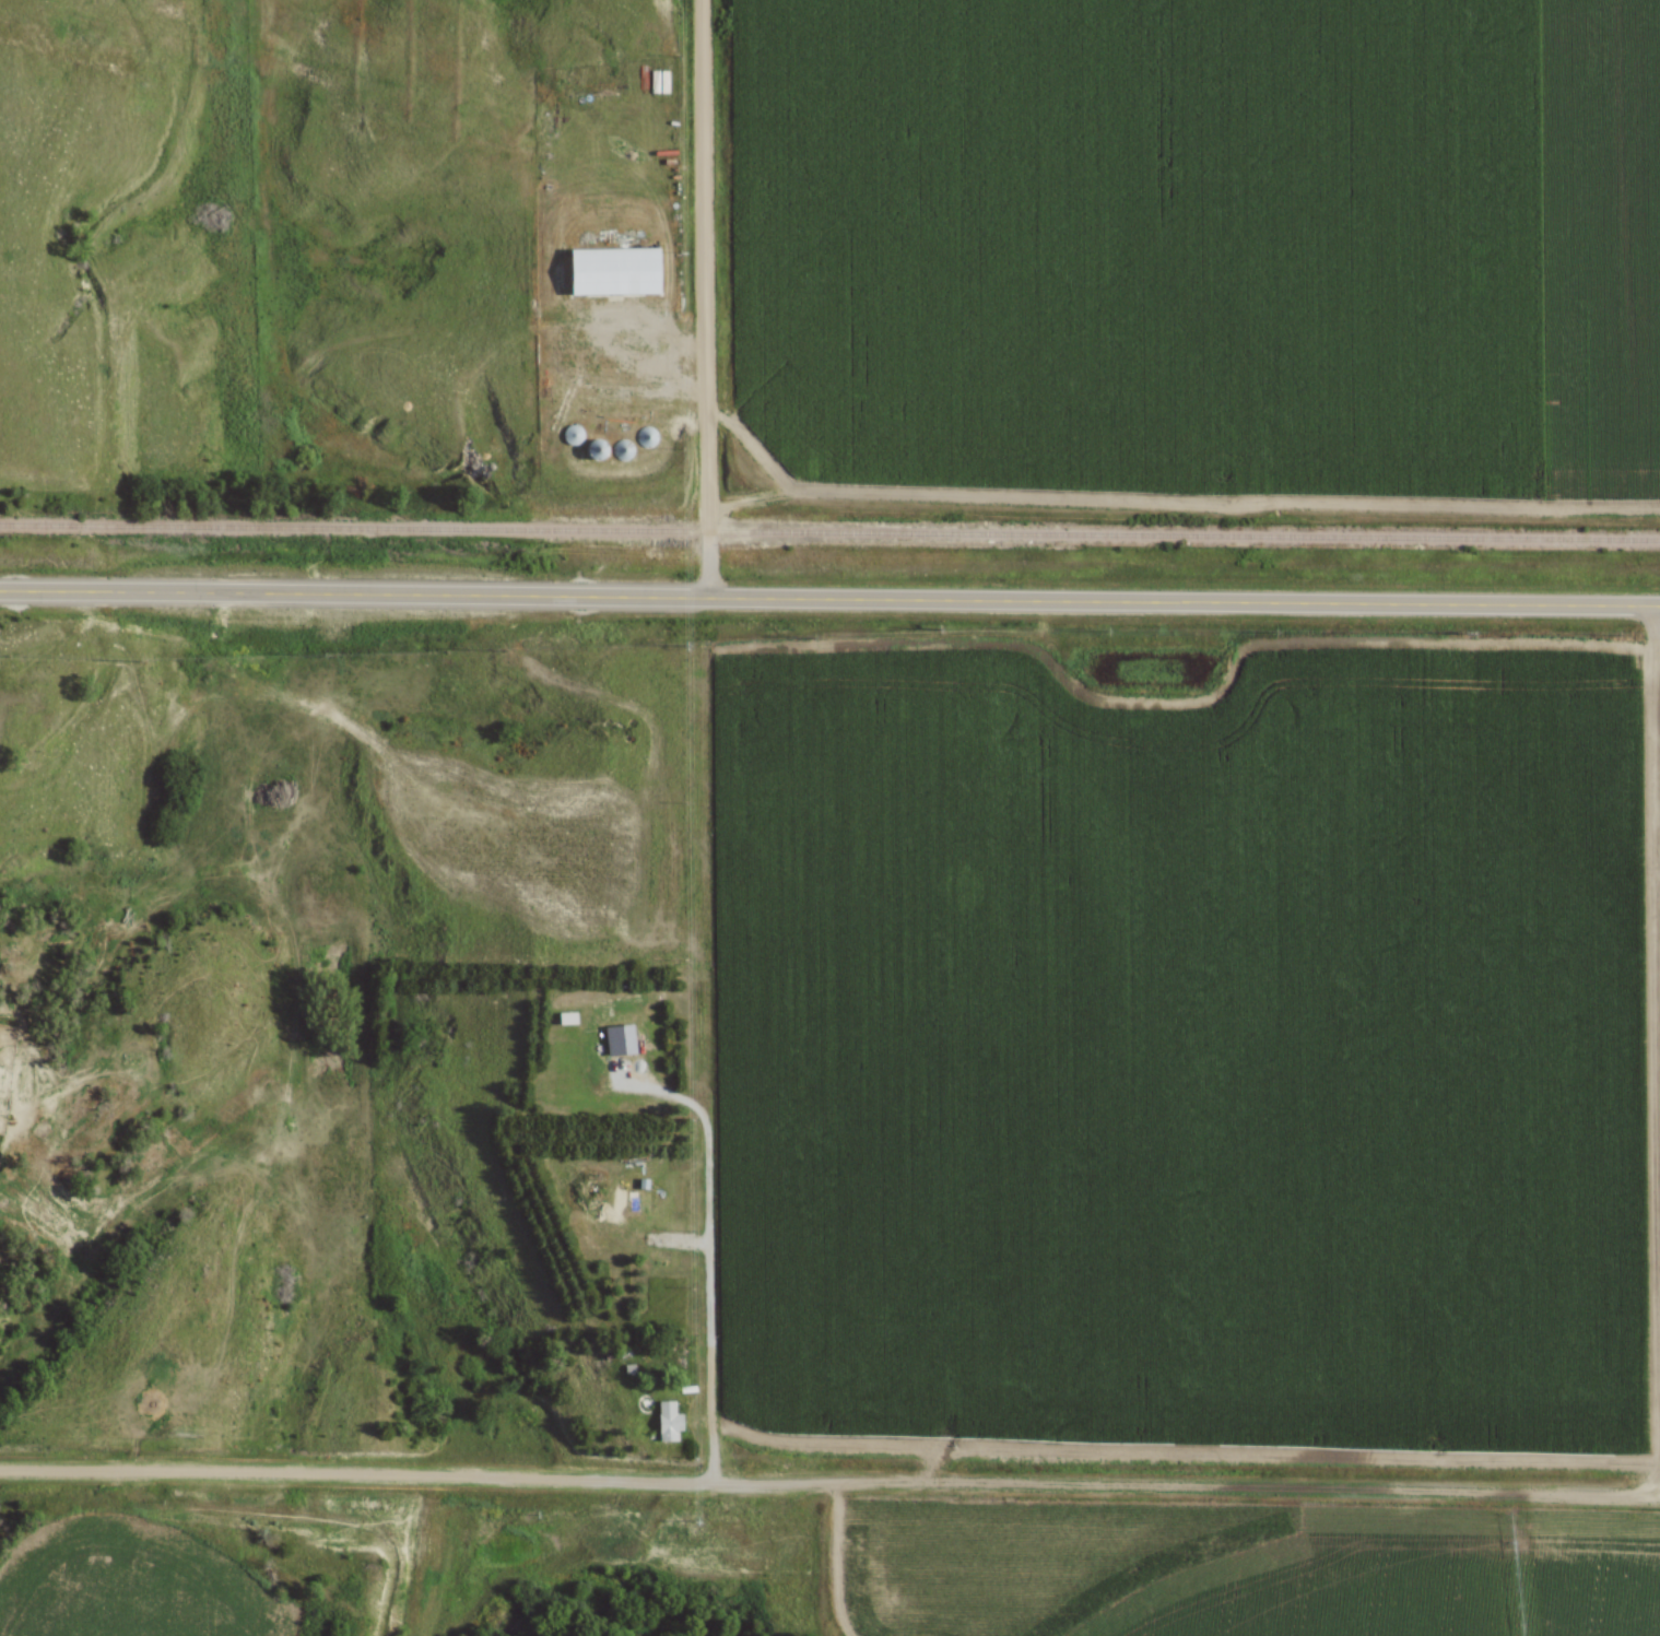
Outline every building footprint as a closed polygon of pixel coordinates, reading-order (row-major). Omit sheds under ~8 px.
[(561,242),(641,237),(645,286),(563,291),(561,242)] [(669,1414),(669,1395),(651,1395),(651,1442),(674,1442),(674,1414),(669,1414)]
